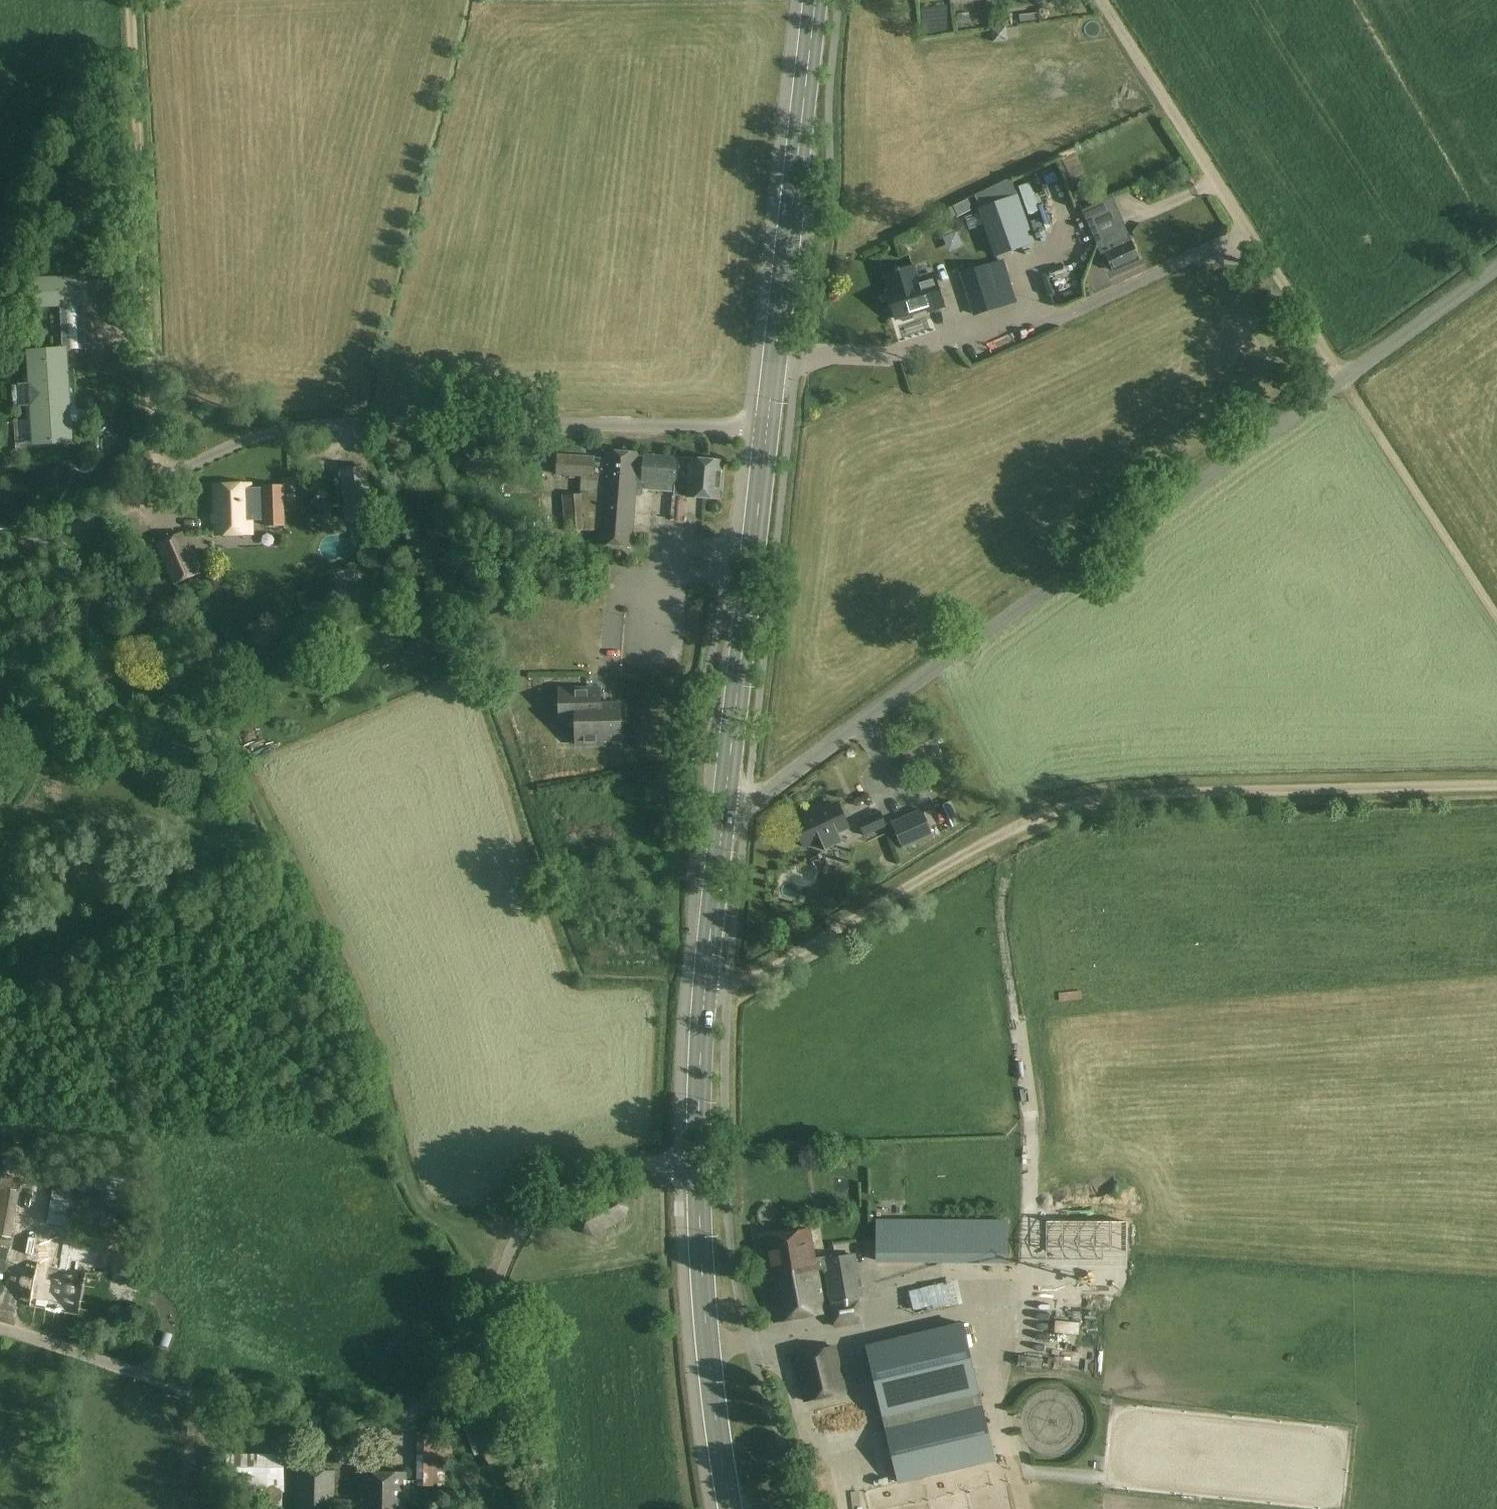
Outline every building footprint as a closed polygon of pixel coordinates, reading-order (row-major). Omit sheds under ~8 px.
[(995,253),(1032,239),(1014,193),(977,208),(995,253)] [(974,208),(969,197),(950,206),(954,215),(958,214),(959,215),(974,208)] [(1092,234),(1122,220),(1113,198),(1082,212),(1092,234)] [(1064,218),(1075,215),(1070,200),(1059,203),(1064,218)] [(1122,220),(1092,234),(1102,255),(1107,254),(1114,251),(1112,245),(1130,237),(1122,220)] [(1114,271),(1140,260),(1130,237),(1112,245),(1114,251),(1107,254),(1108,256),(1104,258),(1103,259),(1103,262),(1105,268),(1108,269),(1110,269),(1113,268),(1114,271)] [(961,273),(975,317),(1004,307),(990,264),(961,273)] [(943,303),(933,272),(917,277),(915,267),(886,276),(890,290),(888,290),(896,317),(899,316),(900,320),(904,322),(913,319),(916,315),(914,311),(927,307),(943,303)] [(86,279),(33,280),(34,310),(87,309),(86,279)] [(24,353),(30,446),(71,444),(65,351),(24,353)] [(641,495),(642,495),(643,494),(643,493),(644,492),(644,489),(675,492),(675,496),(685,497),(721,500),(725,461),(607,452),(599,544),(632,547),(636,496),(640,496),(641,495)] [(595,456),(558,454),(557,475),(593,477),(595,456)] [(373,516),(366,466),(340,469),(347,519),(373,516)] [(252,489),(252,484),(217,484),(218,534),(252,533),(252,519),(266,518),(266,522),(285,522),(284,485),(265,486),(265,488),(252,489)] [(564,495),(566,532),(589,530),(587,494),(564,495)] [(320,497),(313,505),(322,514),(330,507),(320,497)] [(202,573),(184,531),(156,543),(174,585),(202,573)] [(577,720),(578,745),(603,744),(603,740),(622,740),(621,704),(591,705),(590,689),(561,689),(562,720),(577,720)] [(838,832),(848,826),(837,804),(829,809),(828,807),(795,823),(806,847),(822,839),(825,844),(840,836),(838,832)] [(903,849),(934,836),(922,808),(891,822),(903,849)] [(858,821),(865,837),(889,826),(881,810),(858,821)] [(13,1238),(21,1190),(0,1187),(0,1236),(13,1238)] [(53,1190),(48,1225),(103,1233),(107,1197),(53,1190)] [(609,1197),(578,1214),(575,1225),(581,1236),(592,1238),(622,1221),(625,1210),(620,1200),(609,1197)] [(878,1219),(878,1262),(1008,1263),(1008,1220),(878,1219)] [(1048,1220),(1048,1263),(1132,1262),(1132,1220),(1048,1220)] [(863,1298),(856,1255),(826,1260),(826,1257),(816,1258),(812,1229),(763,1237),(776,1320),(826,1312),(819,1272),(827,1271),(832,1303),(830,1303),(834,1325),(836,1325),(836,1327),(864,1323),(863,1319),(864,1319),(861,1299),(863,1298)] [(39,1263),(31,1306),(80,1315),(88,1272),(76,1270),(77,1262),(95,1265),(99,1246),(65,1240),(60,1267),(39,1263)] [(5,1272),(9,1249),(0,1248),(0,1271),(5,1272)] [(961,1273),(887,1286),(894,1328),(989,1312),(985,1285),(964,1288),(961,1273)] [(1028,1317),(1057,1318),(1058,1299),(1029,1298),(1028,1317)] [(1058,1314),(1057,1327),(1083,1329),(1084,1315),(1058,1314)] [(867,1342),(887,1429),(886,1430),(900,1484),(996,1461),(983,1405),(965,1321),(888,1337),(867,1342)] [(1036,1327),(1025,1327),(1025,1352),(1035,1352),(1036,1327)] [(1050,1353),(1081,1353),(1081,1335),(1050,1335),(1050,1353)] [(836,1348),(795,1358),(806,1402),(847,1392),(836,1348)] [(503,1459),(487,1417),(474,1423),(485,1451),(490,1464),(503,1459)] [(447,1432),(420,1432),(419,1487),(446,1487),(446,1462),(455,1462),(455,1453),(453,1453),(453,1436),(447,1436),(447,1432)] [(251,1460),(252,1484),(271,1484),(272,1508),(290,1508),(287,1447),(260,1448),(261,1460),(251,1460)] [(362,1500),(336,1499),(336,1471),(298,1469),(297,1508),(362,1508),(362,1500)] [(363,1470),(362,1500),(362,1508),(407,1508),(408,1472),(363,1470)]
